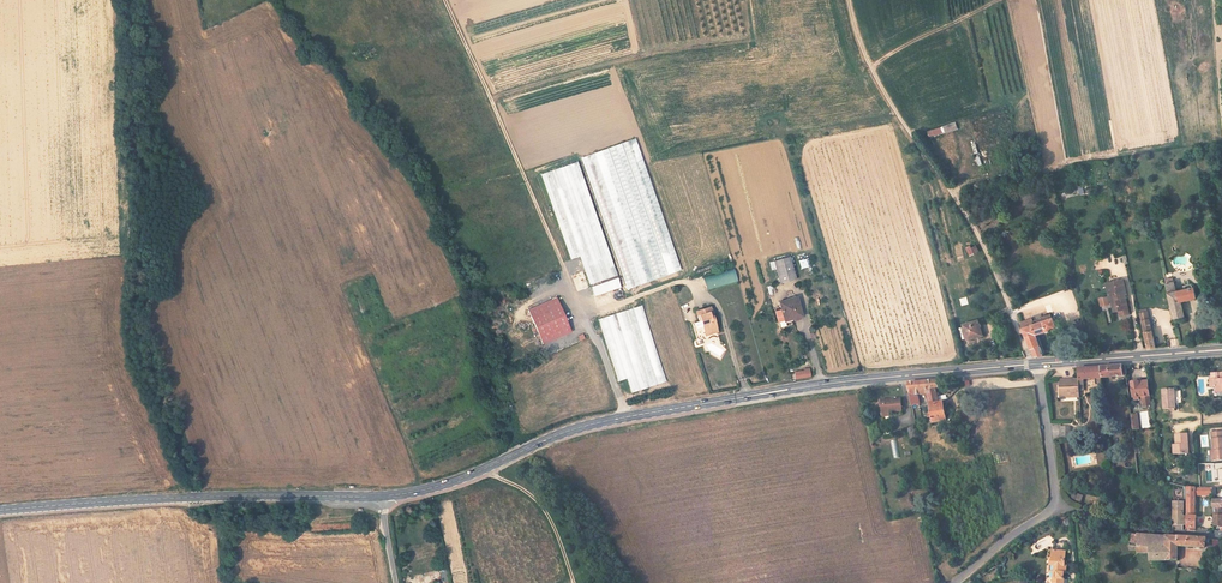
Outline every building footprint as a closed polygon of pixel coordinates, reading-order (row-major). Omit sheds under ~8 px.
[(955,124),(928,132),(929,137),(957,128),(955,124)] [(581,161),(543,173),(569,260),(581,256),(589,285),(591,285),(594,296),(621,288),(618,276),(615,277),(581,161)] [(625,294),(637,290),(601,173),(589,176),(625,294)] [(670,278),(682,274),(649,175),(637,178),(670,278)] [(655,283),(667,280),(636,180),(624,183),(655,283)] [(650,285),(621,182),(611,185),(640,288),(650,285)] [(976,244),(966,249),(970,257),(980,251),(976,244)] [(795,280),(788,257),(773,262),(779,285),(795,280)] [(807,258),(799,260),(801,268),(808,267),(807,258)] [(735,268),(703,276),(707,290),(738,282),(735,268)] [(1121,315),(1130,313),(1125,296),(1127,296),(1123,278),(1106,282),(1111,300),(1112,300),(1115,311),(1120,310),(1121,315)] [(1182,302),(1201,297),(1199,290),(1180,294),(1177,282),(1167,284),(1176,318),(1176,319),(1185,316),(1182,302)] [(573,332),(558,298),(530,310),(544,345),(573,332)] [(802,319),(796,298),(779,303),(784,322),(792,320),(793,321),(802,319)] [(600,317),(617,384),(629,382),(631,392),(665,383),(645,306),(600,317)] [(717,329),(713,318),(709,320),(706,310),(701,312),(707,333),(717,329)] [(707,333),(701,312),(694,314),(697,325),(701,324),(703,334),(707,333)] [(1035,333),(1060,326),(1057,316),(1023,327),(1037,355),(1044,355),(1035,333)] [(1155,348),(1148,320),(1140,322),(1147,349),(1155,348)] [(983,337),(978,321),(962,324),(967,341),(983,337)] [(1125,377),(1124,366),(1114,366),(1100,368),(1102,380),(1125,377)] [(1102,380),(1100,368),(1090,369),(1077,370),(1077,379),(1078,394),(1084,394),(1083,381),(1102,380)] [(1078,394),(1077,379),(1057,380),(1058,399),(1078,398),(1078,394)] [(937,394),(934,381),(905,384),(910,405),(918,403),(916,394),(924,393),(928,411),(925,412),(926,418),(930,418),(931,423),(946,421),(944,412),(943,403),(939,404),(937,394)] [(1147,396),(1146,382),(1129,383),(1131,398),(1139,397),(1147,396)] [(1176,408),(1173,387),(1162,389),(1164,409),(1176,408)] [(1147,396),(1139,397),(1140,408),(1149,407),(1147,396)] [(902,415),(900,403),(881,405),(882,417),(902,415)] [(1069,436),(1069,426),(1060,426),(1061,441),(1069,441),(1069,436)] [(1221,431),(1211,431),(1211,438),(1212,438),(1213,450),(1213,460),(1221,460),(1221,431)] [(1186,452),(1184,432),(1172,433),(1173,443),(1174,453),(1186,452)] [(1195,494),(1196,487),(1195,487),(1188,487),(1187,531),(1194,531),(1196,532),(1196,522),(1195,522),(1195,494)] [(1212,495),(1211,489),(1196,487),(1195,494),(1212,496),(1212,495)] [(1183,531),(1183,498),(1172,498),(1173,529),(1177,530),(1183,531)] [(1212,499),(1212,515),(1221,515),(1221,499),(1212,499)] [(1212,515),(1213,525),(1215,526),(1221,526),(1221,531),(1221,515),(1212,515)] [(1204,550),(1204,540),(1185,538),(1163,536),(1145,533),(1140,532),(1140,547),(1149,548),(1149,561),(1178,562),(1178,549),(1204,550)] [(1220,553),(1220,540),(1210,540),(1209,553),(1220,553)] [(1067,568),(1065,568),(1067,553),(1054,552),(1052,566),(1056,567),(1056,574),(1057,574),(1057,580),(1054,580),(1053,582),(1064,582),(1065,573),(1067,573),(1067,568)]
